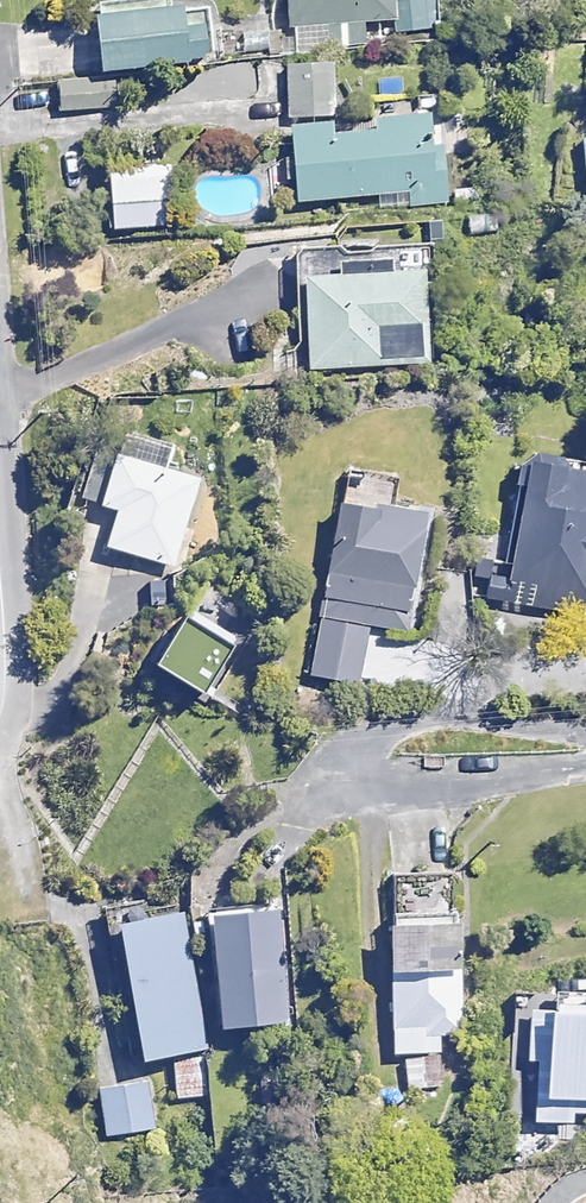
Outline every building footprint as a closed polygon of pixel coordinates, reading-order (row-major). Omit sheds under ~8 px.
[(394,0),(287,0),(288,26),(396,20),(397,34),(434,32),(432,0),(410,0),(394,1),(394,0)] [(211,67),(207,31),(185,33),(184,17),(98,27),(103,79),(211,67)] [(333,116),(333,68),(286,69),(286,117),(333,116)] [(335,126),(294,129),(300,205),(448,194),(444,143),(435,143),(433,115),(370,120),(371,135),(336,137),(335,126)] [(171,228),(168,169),(107,171),(110,230),(171,228)] [(497,211),(464,212),(464,233),(497,232),(497,211)] [(427,367),(423,255),(340,258),(341,263),(303,265),(307,371),(427,367)] [(175,572),(197,481),(163,473),(167,455),(129,446),(123,470),(100,464),(91,500),(104,504),(102,514),(124,519),(115,557),(175,572)] [(523,458),(506,582),(487,579),(484,603),(582,616),(585,590),(585,479),(560,476),(561,463),(523,458)] [(340,517),(323,618),(407,632),(425,523),(376,515),(374,523),(340,517)] [(367,631),(323,623),(312,681),(357,689),(367,631)] [(454,880),(389,881),(394,1058),(404,1058),(405,1096),(439,1095),(438,1038),(462,1037),(459,938),(455,938),(454,880)] [(273,903),(206,906),(212,1021),(279,1018),(273,903)] [(184,911),(107,922),(125,1054),(202,1044),(184,911)] [(519,1014),(516,1070),(529,1070),(526,1129),(564,1131),(565,1116),(585,1117),(585,1017),(519,1014)] [(206,1095),(203,1063),(172,1066),(175,1098),(206,1095)] [(145,1080),(91,1088),(99,1135),(153,1126),(145,1080)]
